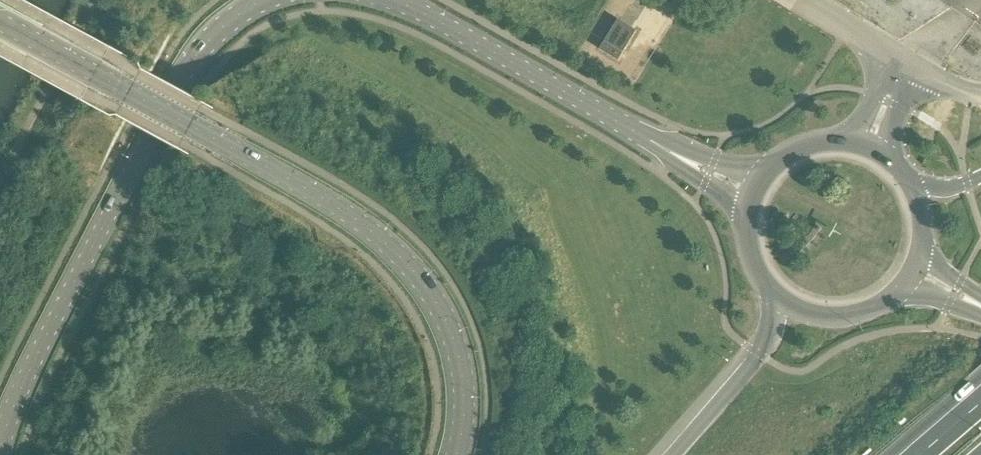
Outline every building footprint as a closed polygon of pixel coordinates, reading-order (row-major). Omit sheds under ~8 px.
[(619,19),(600,49),(619,61),(637,31),(619,19)]
